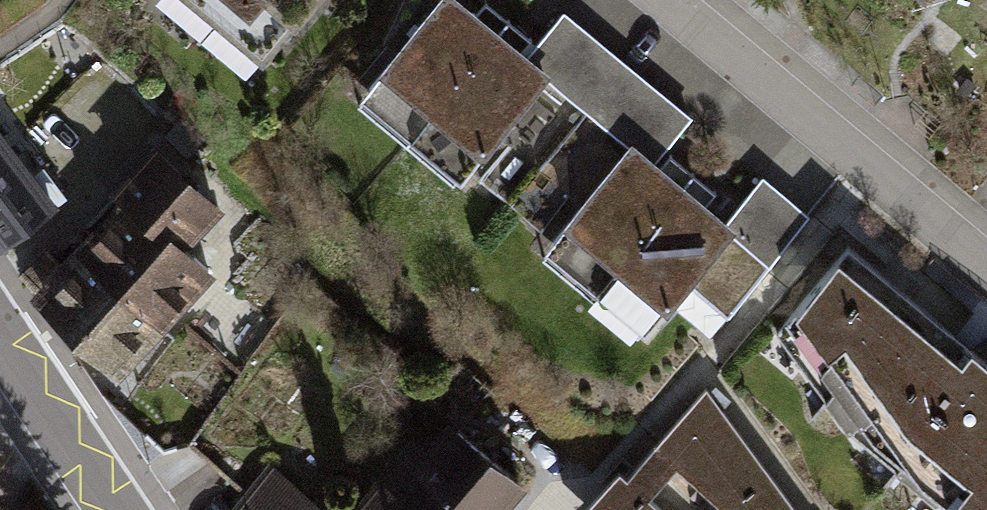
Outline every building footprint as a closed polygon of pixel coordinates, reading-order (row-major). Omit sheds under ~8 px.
[(266,65),(324,0),(186,0),(266,65)] [(456,0),(444,0),(357,110),(458,190),(472,176),(558,247),(546,260),(647,345),(697,288),(731,314),(809,220),(764,179),(729,227),(658,165),(690,119),(563,18),(527,58),(456,0)] [(58,211),(0,132),(0,258),(58,211)] [(226,216),(155,148),(109,200),(116,207),(32,302),(119,390),(219,280),(187,255),(226,216)] [(850,255),(778,336),(856,449),(937,509),(986,509),(986,369),(850,255)] [(710,398),(628,484),(622,477),(590,509),(792,509),(710,398)] [(450,427),(424,457),(410,443),(355,509),(515,509),(529,493),(450,427)] [(271,468),(234,509),(320,509),(271,468)]
